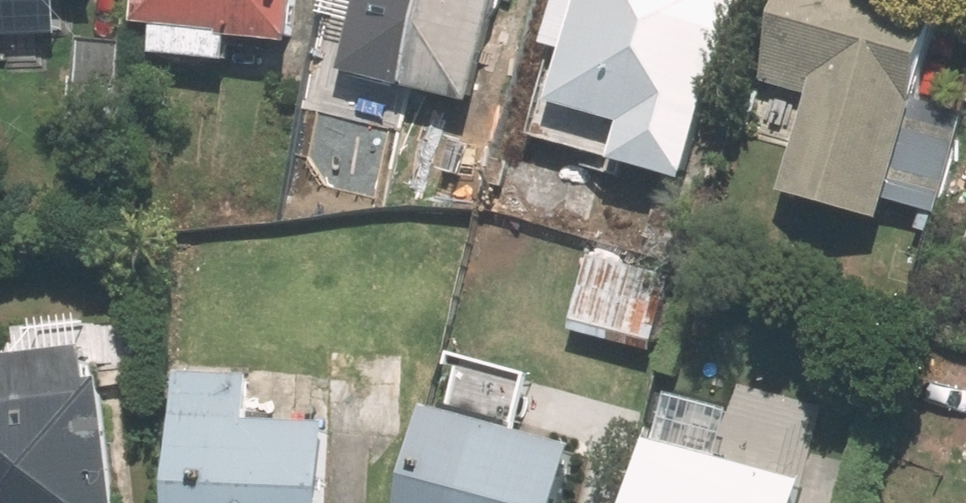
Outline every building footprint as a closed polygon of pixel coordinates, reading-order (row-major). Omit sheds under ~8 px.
[(136,14),(159,17),(156,45),(218,52),(220,27),(292,34),(296,0),(138,0),(136,14)] [(492,0),(357,0),(341,65),(468,97),(492,0)] [(572,36),(651,58),(645,84),(712,101),(740,0),(582,0),(572,36)] [(964,109),(916,96),(943,2),(937,0),(787,0),(766,77),(810,88),(783,185),(884,212),(889,193),(936,207),(964,109)] [(117,108),(125,39),(84,33),(85,23),(38,18),(29,97),(117,108)] [(360,111),(305,100),(284,198),(340,211),(360,111)] [(524,212),(582,229),(597,171),(539,156),(524,212)] [(709,175),(660,161),(642,224),(692,238),(709,175)] [(673,272),(592,250),(572,323),(652,346),(673,272)] [(110,373),(92,374),(89,338),(0,348),(0,502),(123,502),(110,373)] [(404,347),(329,343),(325,421),(248,417),(251,371),(181,368),(174,502),(327,502),(331,427),(400,430),(404,347)] [(532,374),(468,358),(455,406),(437,401),(411,502),(567,502),(584,438),(519,422),(532,374)] [(658,432),(638,502),(798,502),(806,473),(764,462),(769,444),(744,437),(740,454),(658,432)]
